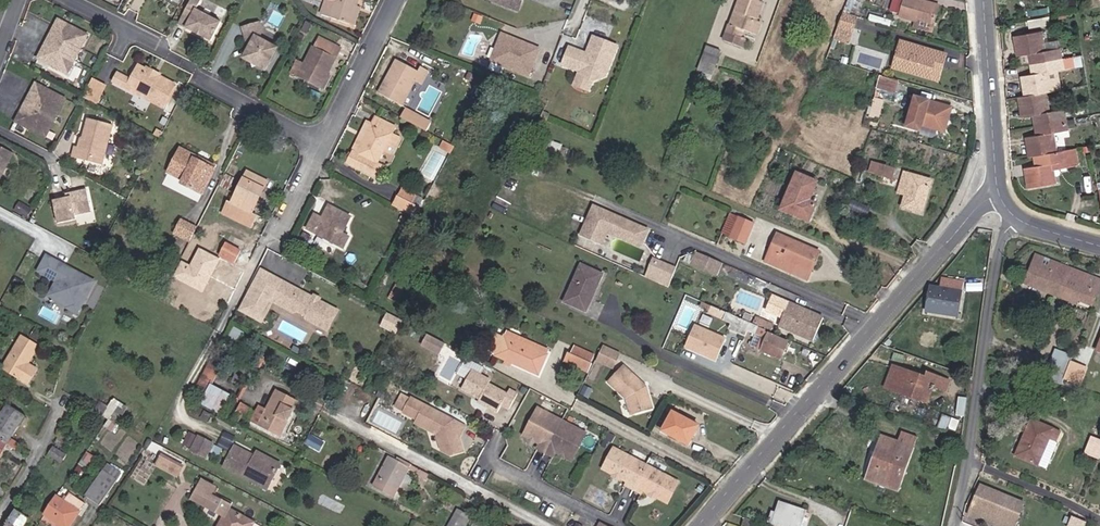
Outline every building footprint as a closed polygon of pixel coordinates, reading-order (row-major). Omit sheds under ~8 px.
[(178,23),(212,41),(222,22),(197,9),(201,0),(190,0),(178,23)] [(356,5),(358,0),(326,0),(321,14),(349,24),(356,5)] [(518,11),(522,0),(490,0),(518,11)] [(761,2),(757,0),(738,0),(729,25),(728,25),(726,32),(741,37),(743,30),(755,34),(759,23),(755,21),(761,2)] [(901,0),(893,0),(891,10),(899,12),(901,0)] [(937,6),(917,0),(904,0),(899,16),(931,26),(937,6)] [(360,6),(356,5),(349,24),(353,25),(360,6)] [(1034,15),(1048,12),(1047,7),(1032,10),(1034,15)] [(480,24),(484,15),(475,12),(471,21),(480,24)] [(849,43),(856,18),(844,14),(835,38),(849,43)] [(88,40),(58,22),(36,61),(67,78),(88,40)] [(307,34),(311,25),(306,22),(302,32),(307,34)] [(242,29),(245,37),(254,34),(255,37),(257,38),(260,32),(257,24),(242,29)] [(1028,54),(1030,64),(1060,59),(1059,48),(1044,51),(1041,31),(1013,36),(1017,56),(1028,54)] [(518,39),(503,33),(502,35),(517,41),(518,39)] [(254,34),(245,37),(247,44),(251,46),(244,59),(252,63),(256,62),(258,66),(265,70),(277,49),(257,38),(255,37),(254,34)] [(517,41),(502,35),(492,61),(530,76),(541,48),(518,39),(517,41)] [(570,47),(564,63),(578,70),(577,73),(591,79),(596,77),(602,64),(607,67),(615,46),(594,37),(587,56),(583,54),(582,52),(570,47)] [(325,74),(327,75),(336,58),(331,56),(336,46),(319,38),(315,48),(313,47),(305,64),(297,60),(291,73),(318,87),(325,74)] [(938,52),(900,41),(892,68),(930,79),(938,52)] [(706,45),(701,60),(714,65),(720,50),(706,45)] [(946,55),(938,52),(930,79),(938,81),(946,55)] [(1074,56),(1060,59),(1063,69),(1076,66),(1074,56)] [(418,71),(396,59),(379,92),(400,104),(413,79),(422,83),(428,71),(420,67),(418,71)] [(1021,76),(1024,97),(1046,92),(1051,90),(1048,72),(1059,70),(1063,69),(1060,59),(1030,64),(1032,74),(1021,76)] [(138,64),(136,67),(157,78),(159,74),(160,72),(146,65),(145,68),(138,64)] [(602,64),(596,77),(603,75),(607,67),(602,64)] [(129,81),(116,73),(112,82),(133,93),(135,88),(166,103),(176,84),(176,83),(159,74),(157,78),(136,67),(129,81)] [(1048,72),(1051,90),(1062,89),(1059,70),(1048,72)] [(587,89),(591,79),(577,73),(573,84),(587,89)] [(320,89),(327,75),(325,74),(318,87),(320,89)] [(896,81),(880,77),(877,87),(878,88),(872,109),(879,112),(886,90),(893,92),(896,81)] [(96,105),(105,87),(91,80),(81,98),(96,105)] [(66,99),(34,82),(13,121),(45,139),(66,99)] [(166,103),(135,88),(133,93),(164,107),(166,103)] [(1046,92),(1024,97),(1019,97),(1022,117),(1032,115),(1034,126),(1065,119),(1063,109),(1049,112),(1046,92)] [(950,107),(913,97),(905,126),(919,130),(920,125),(943,131),(950,107)] [(422,119),(403,109),(400,116),(419,126),(422,119)] [(170,114),(162,110),(157,118),(166,123),(170,114)] [(375,116),(371,124),(357,153),(354,152),(348,164),(375,177),(381,166),(376,163),(382,150),(390,134),(394,126),(375,116)] [(425,129),(429,122),(422,119),(419,126),(425,129)] [(1065,119),(1034,126),(1036,135),(1026,137),(1030,157),(1034,156),(1057,152),(1053,132),(1067,129),(1066,121),(1065,119)] [(70,159),(101,168),(112,128),(88,120),(82,141),(79,140),(77,148),(74,147),(70,159)] [(1073,120),(1066,121),(1067,129),(1074,127),(1073,120)] [(357,153),(371,124),(367,122),(352,151),(354,152),(357,153)] [(536,127),(531,135),(538,138),(542,130),(536,127)] [(151,146),(155,138),(141,131),(138,138),(141,140),(140,141),(151,146)] [(399,138),(390,134),(382,150),(392,154),(399,138)] [(443,147),(453,152),(456,146),(446,141),(443,147)] [(11,152),(0,146),(0,174),(11,152)] [(1057,152),(1034,156),(1035,167),(1024,169),(1028,188),(1055,183),(1053,169),(1052,164),(1066,161),(1068,166),(1080,165),(1077,148),(1057,152)] [(194,159),(195,157),(179,149),(168,172),(183,180),(182,183),(202,193),(215,168),(206,163),(205,165),(194,159)] [(206,163),(195,157),(194,159),(205,165),(206,163)] [(1053,169),(1068,166),(1066,161),(1052,164),(1053,169)] [(889,177),(891,169),(876,165),(873,172),(889,177)] [(260,188),(263,189),(266,182),(247,172),(232,203),(229,201),(223,213),(251,226),(257,215),(251,212),(258,199),(255,197),(260,188)] [(816,182),(796,173),(780,209),(807,221),(815,204),(808,201),(816,182)] [(899,185),(907,188),(910,177),(902,174),(899,185)] [(921,212),(929,186),(919,183),(921,178),(911,175),(910,177),(907,188),(901,206),(921,212)] [(919,183),(929,186),(930,181),(921,178),(919,183)] [(71,195),(67,196),(53,199),(58,222),(78,218),(77,213),(93,210),(89,188),(70,191),(71,195)] [(410,205),(414,196),(402,189),(394,205),(414,215),(418,209),(410,205)] [(32,208),(19,200),(14,209),(27,216),(32,208)] [(341,233),(349,217),(329,206),(322,219),(314,215),(307,228),(342,247),(348,237),(341,233)] [(14,209),(12,213),(25,220),(27,216),(14,209)] [(644,232),(592,210),(580,235),(598,242),(603,230),(638,245),(644,232)] [(745,242),(752,223),(730,214),(722,232),(745,242)] [(182,221),(174,234),(188,242),(196,228),(182,221)] [(791,243),(793,240),(777,234),(776,237),(791,243)] [(784,260),(808,270),(817,250),(793,240),(791,243),(776,237),(769,250),(785,257),(784,260)] [(220,256),(235,263),(241,251),(226,244),(220,256)] [(805,279),(808,270),(784,260),(785,257),(769,250),(765,262),(805,279)] [(717,271),(721,261),(697,251),(692,261),(717,271)] [(1099,288),(1099,279),(1035,254),(1025,278),(1029,280),(1079,299),(1093,305),(1099,288)] [(54,260),(44,255),(36,270),(46,276),(54,260)] [(657,282),(665,264),(652,259),(644,277),(657,282)] [(64,272),(67,267),(54,260),(46,276),(54,280),(60,270),(64,272)] [(667,287),(675,268),(665,264),(657,282),(667,287)] [(586,311),(602,275),(580,265),(564,301),(586,311)] [(91,281),(67,267),(64,272),(60,270),(54,280),(50,287),(57,291),(53,298),(65,305),(64,307),(73,312),(91,281)] [(339,309),(320,299),(319,300),(313,297),(314,296),(263,267),(240,309),(255,317),(266,296),(274,300),(295,311),(298,309),(309,314),(309,319),(328,329),(339,309)] [(940,289),(931,287),(927,311),(957,316),(962,284),(941,280),(940,289)] [(1079,299),(1029,280),(1028,285),(1076,305),(1079,299)] [(396,303),(403,288),(396,285),(389,299),(396,303)] [(53,298),(57,291),(50,287),(46,294),(53,298)] [(266,296),(255,317),(263,321),(274,300),(266,296)] [(820,319),(786,305),(778,325),(811,340),(820,319)] [(396,332),(402,320),(388,313),(382,325),(396,332)] [(773,326),(754,318),(752,324),(765,330),(770,332),(773,326)] [(780,360),(788,342),(764,332),(765,330),(752,324),(750,323),(744,336),(752,339),(750,346),(780,360)] [(716,360),(725,339),(693,326),(684,347),(716,360)] [(44,335),(36,330),(30,338),(39,343),(44,335)] [(441,353),(446,344),(428,334),(423,344),(441,353)] [(495,355),(507,361),(513,363),(538,374),(546,355),(504,335),(503,338),(497,335),(490,350),(496,352),(495,355)] [(27,365),(38,347),(22,338),(3,370),(27,383),(35,370),(27,365)] [(597,362),(615,367),(621,350),(602,344),(597,362)] [(1047,376),(1062,383),(1063,379),(1072,356),(1069,354),(1057,350),(1047,376)] [(568,354),(564,362),(587,373),(591,364),(568,354)] [(1087,361),(1072,356),(1063,379),(1077,385),(1087,361)] [(221,366),(211,361),(197,386),(208,392),(201,404),(220,414),(229,396),(211,386),(221,366)] [(628,364),(611,381),(632,402),(635,414),(656,407),(648,384),(628,364)] [(926,378),(893,366),(885,387),(926,402),(932,385),(944,389),(948,380),(928,373),(926,378)] [(490,379),(470,368),(461,385),(479,396),(476,400),(496,412),(501,404),(508,409),(517,393),(510,389),(507,394),(488,383),(490,379)] [(252,421),(279,435),(297,401),(276,391),(265,410),(259,406),(252,421)] [(109,418),(105,425),(113,430),(127,404),(112,397),(103,415),(109,418)] [(464,427),(413,399),(405,414),(415,420),(413,423),(437,437),(440,453),(450,458),(462,455),(457,439),(454,437),(456,434),(459,436),(464,427)] [(242,404),(237,414),(245,418),(249,408),(242,404)] [(23,417),(7,406),(0,417),(0,453),(23,417)] [(544,454),(548,448),(561,421),(535,407),(522,434),(529,438),(533,440),(538,443),(536,449),(544,454)] [(688,445),(698,426),(672,412),(662,431),(688,445)] [(944,415),(941,424),(950,428),(954,418),(944,415)] [(950,428),(957,430),(960,421),(954,418),(950,428)] [(1032,419),(1016,456),(1038,466),(1048,469),(1059,442),(1057,440),(1061,431),(1032,419)] [(561,421),(548,448),(544,454),(552,458),(556,452),(560,454),(565,457),(571,460),(586,433),(561,421)] [(950,428),(941,424),(939,429),(949,433),(950,428)] [(210,440),(197,432),(190,446),(203,453),(210,440)] [(913,447),(916,438),(901,433),(898,442),(913,447)] [(955,438),(943,434),(940,442),(951,447),(955,438)] [(68,440),(60,435),(47,455),(61,463),(66,456),(61,452),(68,440)] [(898,490),(913,447),(898,442),(882,436),(865,479),(898,490)] [(1099,459),(1099,440),(1093,437),(1086,453),(1099,459)] [(249,454),(231,444),(221,463),(265,488),(279,464),(259,453),(256,458),(253,459),(250,457),(249,454)] [(251,449),(249,454),(250,457),(253,459),(256,458),(259,453),(251,449)] [(636,493),(650,467),(616,449),(604,471),(615,477),(618,474),(622,476),(623,480),(629,484),(627,489),(636,493)] [(182,469),(160,456),(156,465),(178,477),(182,469)] [(393,497),(408,470),(408,468),(410,465),(399,459),(398,462),(389,457),(374,486),(393,497)] [(429,475),(410,465),(408,468),(408,470),(415,473),(414,475),(426,481),(429,475)] [(681,484),(650,467),(636,493),(643,497),(646,492),(652,495),(656,493),(660,496),(660,500),(670,505),(681,484)] [(99,505),(117,479),(104,471),(87,497),(99,505)] [(618,474),(615,477),(612,481),(620,486),(623,480),(622,476),(618,474)] [(212,496),(216,488),(203,481),(193,500),(206,507),(206,506),(225,517),(220,525),(251,525),(253,523),(229,511),(232,506),(212,496)] [(1025,502),(982,485),(974,505),(1017,522),(1025,502)] [(656,493),(652,495),(650,501),(658,504),(660,500),(660,496),(656,493)] [(44,515),(61,525),(71,525),(86,504),(71,494),(65,503),(57,497),(44,515)] [(28,521),(34,512),(21,504),(7,525),(36,525),(28,521)] [(777,509),(775,513),(770,511),(767,522),(781,525),(805,525),(806,523),(801,521),(805,511),(785,505),(783,511),(777,509)] [(970,513),(1003,525),(1016,525),(1017,522),(974,505),(970,513)] [(465,519),(455,514),(449,525),(461,525),(465,519)] [(1084,520),(1073,516),(1068,525),(1081,525),(1084,520)]
